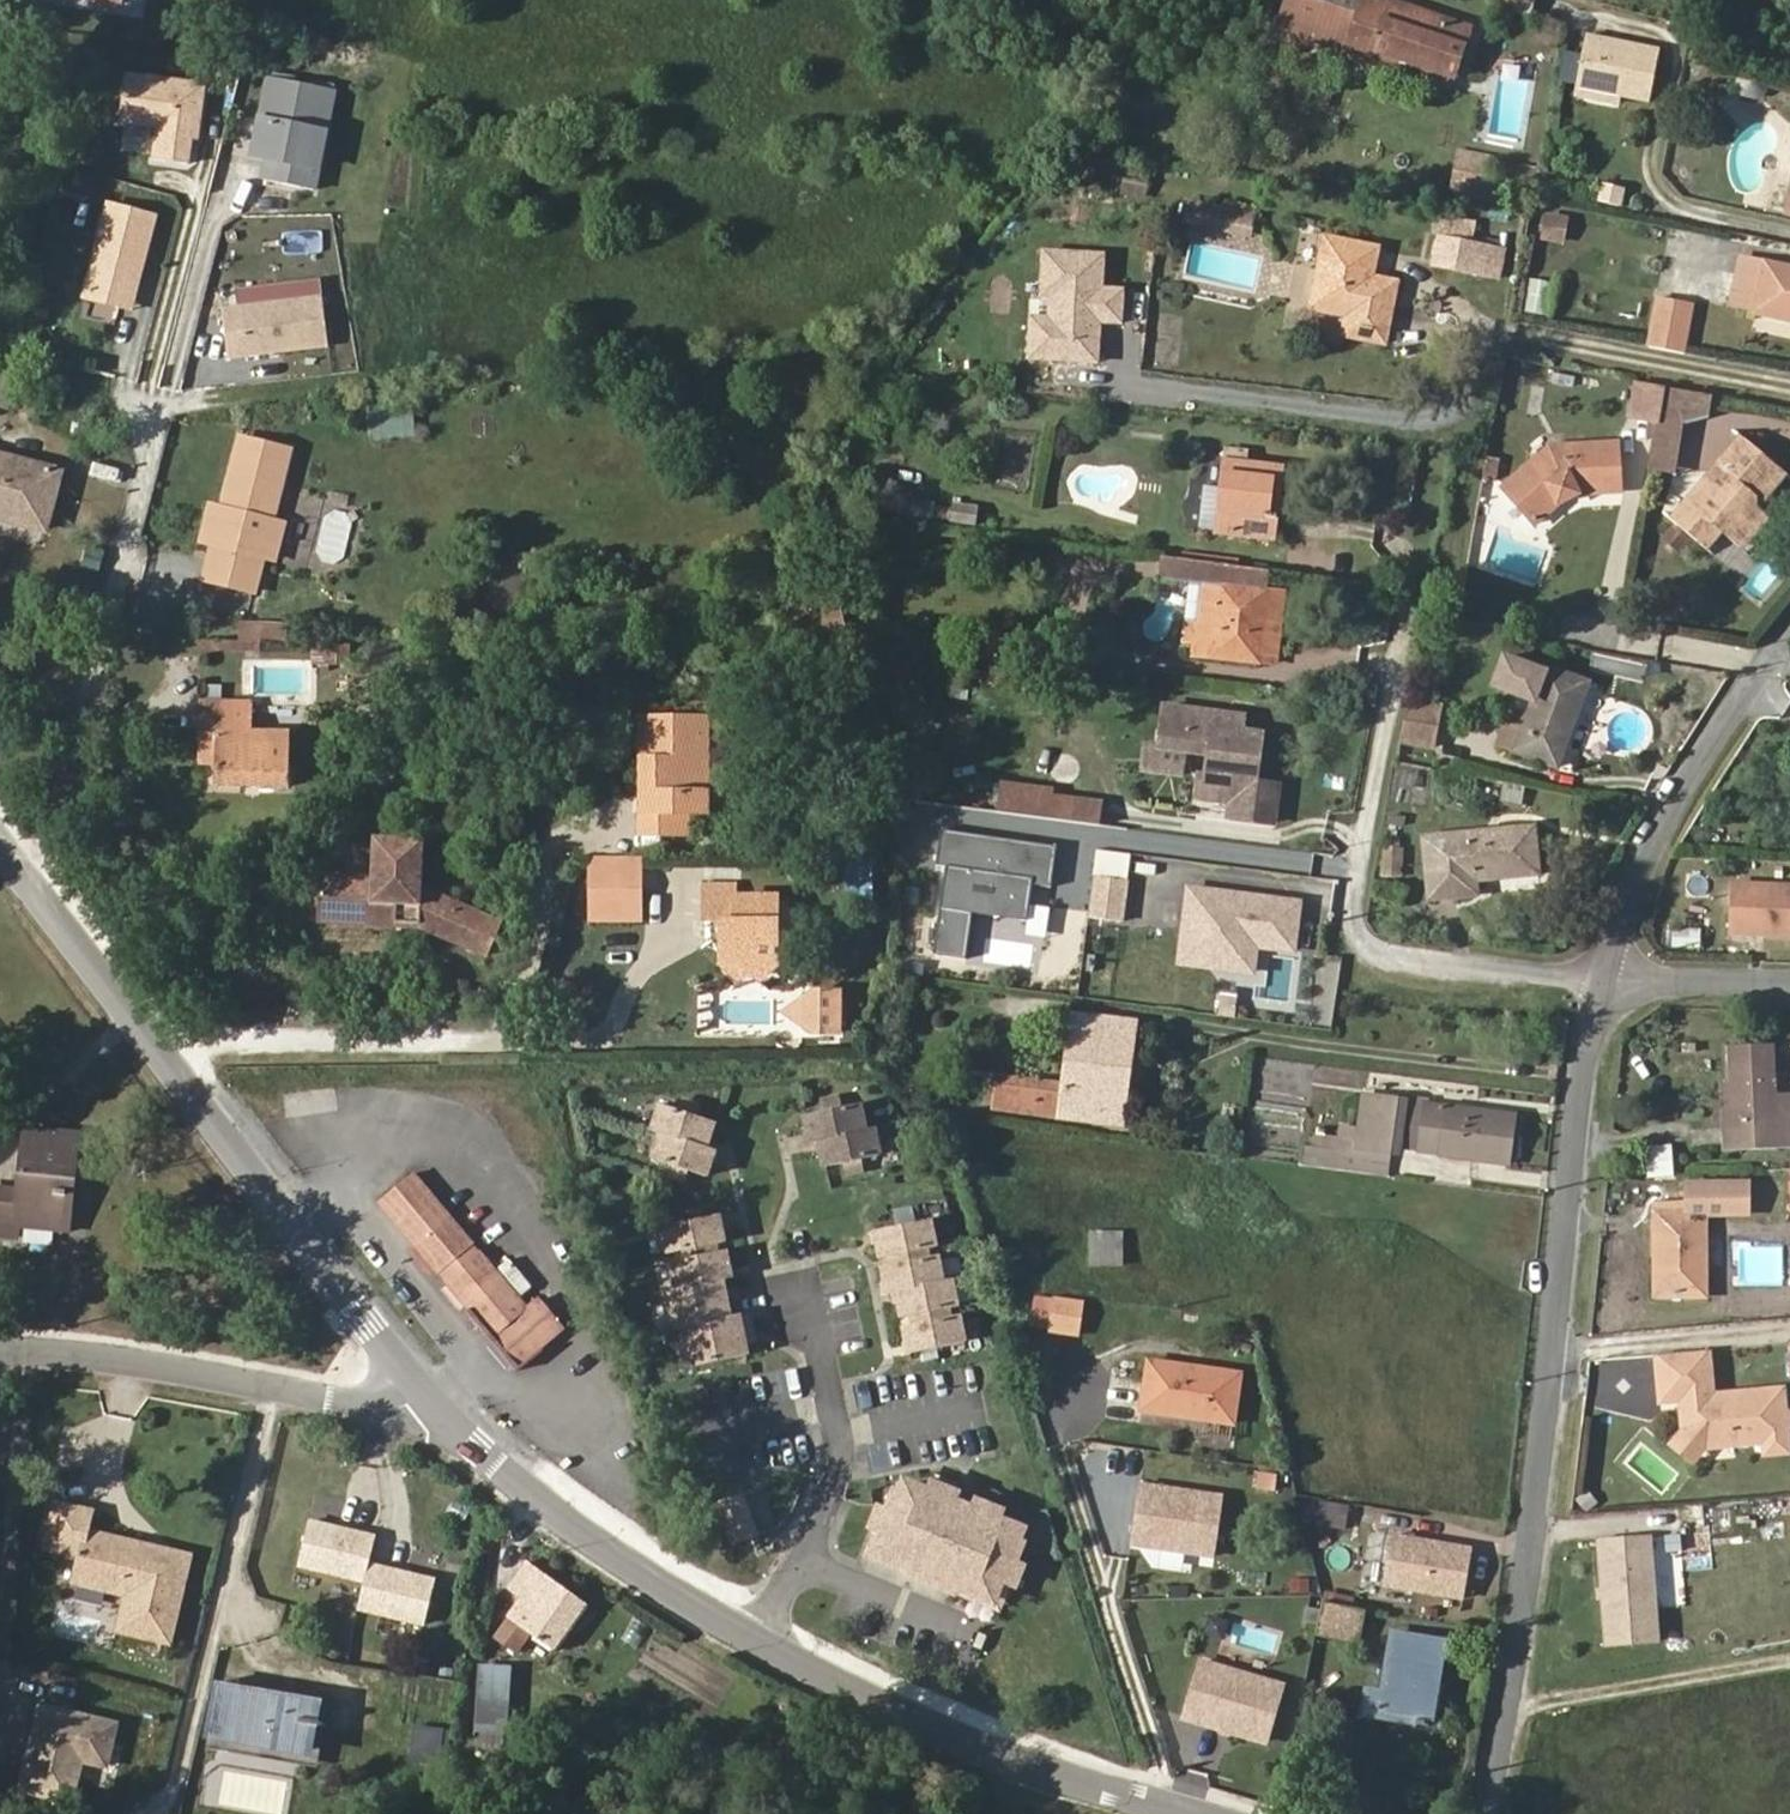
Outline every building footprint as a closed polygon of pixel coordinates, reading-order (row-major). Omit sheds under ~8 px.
[(1388,0),(1286,0),(1277,28),(1339,49),(1342,40),(1453,78),(1469,27),(1388,0)] [(1533,0),(1495,0),(1493,8),(1531,14),(1533,0)] [(1649,101),(1659,50),(1586,35),(1576,86),(1621,95),(1649,101)] [(1557,81),(1571,83),(1575,53),(1561,51),(1557,81)] [(155,162),(201,166),(208,81),(126,73),(122,125),(158,128),(155,162)] [(322,195),(342,90),(270,76),(254,158),(269,160),(265,185),(322,195)] [(1620,104),(1621,95),(1576,86),(1574,95),(1620,104)] [(1484,187),(1490,154),(1457,148),(1451,181),(1484,187)] [(1593,201),(1618,208),(1623,190),(1598,183),(1593,201)] [(1249,236),(1254,215),(1186,199),(1181,221),(1249,236)] [(137,312),(164,216),(108,201),(82,297),(137,312)] [(1563,242),(1567,218),(1546,214),(1541,238),(1563,242)] [(1498,280),(1504,247),(1471,241),(1474,223),(1443,216),(1432,267),(1498,280)] [(323,233),(286,232),(286,248),(323,249),(323,233)] [(1384,343),(1397,281),(1372,276),(1378,247),(1325,236),(1310,308),(1346,316),(1342,335),(1384,343)] [(1765,262),(1765,263),(1740,258),(1730,305),(1755,310),(1754,313),(1789,321),(1789,267),(1765,262)] [(1543,313),(1549,284),(1531,280),(1526,310),(1543,313)] [(230,361),(335,350),(327,281),(241,290),(242,306),(225,308),(230,361)] [(1683,354),(1692,305),(1657,298),(1647,347),(1683,354)] [(15,379),(0,375),(0,407),(7,409),(15,379)] [(1657,420),(1663,387),(1636,382),(1630,415),(1657,420)] [(1682,423),(1709,416),(1712,396),(1663,387),(1657,420),(1649,468),(1673,473),(1682,423)] [(370,438),(417,438),(417,411),(370,410),(370,438)] [(1766,514),(1757,507),(1757,498),(1781,469),(1743,437),(1660,537),(1687,559),(1700,543),(1704,547),(1718,529),(1739,546),(1766,514)] [(275,560),(284,524),(272,521),(290,451),(240,438),(222,509),(218,527),(206,524),(201,542),(213,545),(204,580),(255,592),(263,557),(275,560)] [(1620,492),(1618,441),(1549,445),(1501,487),(1535,525),(1557,505),(1578,494),(1620,492)] [(1009,454),(1009,485),(1024,485),(1024,454),(1009,454)] [(61,471),(0,455),(0,519),(45,531),(61,471)] [(1268,517),(1272,490),(1279,491),(1282,467),(1224,460),(1221,487),(1203,485),(1198,527),(1216,529),(1216,532),(1273,539),(1276,518),(1268,517)] [(1276,518),(1279,491),(1272,490),(1268,517),(1276,518)] [(975,524),(977,508),(954,504),(951,520),(975,524)] [(218,527),(222,509),(210,506),(206,524),(218,527)] [(1266,590),(1268,570),(1162,555),(1159,578),(1189,581),(1266,590)] [(1258,661),(1266,590),(1189,581),(1182,638),(1195,640),(1193,653),(1258,661)] [(848,635),(838,587),(814,592),(824,640),(848,635)] [(1275,663),(1283,592),(1266,590),(1258,661),(1275,663)] [(1558,767),(1587,687),(1504,655),(1493,686),(1521,696),(1527,689),(1536,692),(1532,700),(1527,715),(1514,751),(1558,767)] [(1532,700),(1536,692),(1527,689),(1521,696),(1532,700)] [(1433,748),(1441,705),(1408,699),(1400,742),(1433,748)] [(289,787),(290,732),(250,731),(250,703),(201,702),(201,730),(215,731),(215,762),(214,786),(289,787)] [(1279,784),(1256,781),(1262,733),(1242,731),(1244,716),(1165,706),(1160,747),(1184,750),(1210,753),(1207,776),(1200,775),(1197,798),(1230,802),(1228,817),(1274,823),(1279,784)] [(1514,751),(1527,715),(1510,709),(1497,745),(1514,751)] [(707,812),(707,719),(652,719),(652,762),(641,762),(641,813),(688,813),(707,812)] [(652,762),(652,719),(641,719),(641,762),(652,762)] [(215,762),(215,731),(201,730),(200,762),(215,762)] [(1181,772),(1184,750),(1160,747),(1148,745),(1145,768),(1181,772)] [(1522,805),(1525,786),(1503,782),(1500,801),(1522,805)] [(998,816),(1107,824),(1109,793),(1000,785),(998,816)] [(688,834),(688,813),(641,813),(642,834),(688,834)] [(1402,827),(1404,816),(1389,814),(1387,824),(1402,827)] [(1538,873),(1534,826),(1423,838),(1429,899),(1477,894),(1476,879),(1538,873)] [(421,907),(422,887),(424,841),(375,839),(373,877),(322,874),(320,912),(347,913),(346,924),(396,926),(397,906),(421,907)] [(1398,850),(1399,842),(1389,841),(1388,849),(1398,850)] [(1400,874),(1401,850),(1398,850),(1388,849),(1385,849),(1384,873),(1400,874)] [(647,856),(592,856),(592,922),(647,922),(647,856)] [(1734,884),(1732,933),(1789,935),(1789,886),(1734,884)] [(777,965),(777,897),(733,897),(733,886),(703,886),(703,922),(721,922),(721,965),(777,965)] [(445,938),(460,904),(422,887),(421,907),(397,906),(396,926),(421,927),(445,938)] [(486,956),(501,922),(460,904),(445,938),(486,956)] [(346,924),(347,913),(320,912),(319,922),(346,924)] [(1700,947),(1700,929),(1673,928),(1672,946),(1700,947)] [(758,982),(777,965),(721,965),(740,982),(758,982)] [(839,1034),(840,992),(814,992),(805,998),(805,1028),(813,1034),(839,1034)] [(805,1028),(805,998),(785,1013),(805,1028)] [(1123,1113),(1127,1081),(1115,1080),(1119,1050),(1131,1051),(1135,1022),(1074,1014),(1064,1086),(998,1077),(994,1108),(1060,1117),(1086,1120),(1087,1108),(1123,1113)] [(1774,1043),(1727,1045),(1729,1083),(1730,1095),(1736,1095),(1739,1150),(1789,1147),(1789,1109),(1777,1110),(1776,1093),(1774,1043)] [(1127,1081),(1131,1051),(1119,1050),(1115,1080),(1127,1081)] [(1353,1094),(1357,1074),(1312,1066),(1308,1085),(1353,1094)] [(1739,1150),(1736,1095),(1730,1095),(1729,1083),(1720,1083),(1724,1151),(1739,1150)] [(1776,1093),(1777,1110),(1789,1109),(1789,1092),(1776,1093)] [(1399,1150),(1406,1100),(1364,1094),(1359,1129),(1356,1147),(1389,1152),(1398,1153),(1399,1150)] [(874,1129),(869,1103),(843,1108),(841,1098),(823,1101),(825,1112),(807,1115),(812,1141),(821,1140),(874,1129)] [(1439,1155),(1445,1105),(1426,1103),(1426,1101),(1406,1099),(1406,1100),(1399,1150),(1439,1155)] [(705,1148),(714,1122),(696,1117),(699,1107),(682,1101),(678,1111),(654,1102),(645,1128),(654,1131),(705,1148)] [(1510,1164),(1516,1114),(1445,1105),(1439,1155),(1510,1164)] [(1121,1124),(1123,1113),(1087,1108),(1086,1120),(1121,1124)] [(1386,1173),(1389,1152),(1356,1147),(1359,1129),(1341,1126),(1339,1138),(1315,1135),(1314,1148),(1306,1148),(1304,1163),(1386,1173)] [(863,1158),(888,1153),(883,1127),(874,1129),(821,1140),(827,1166),(845,1162),(847,1172),(865,1168),(863,1158)] [(78,1136),(26,1130),(20,1192),(0,1190),(0,1235),(16,1236),(17,1224),(63,1229),(68,1179),(73,1180),(78,1136)] [(705,1176),(714,1151),(705,1148),(654,1131),(646,1156),(670,1164),(667,1174),(684,1180),(688,1170),(705,1176)] [(1667,1143),(1640,1147),(1645,1180),(1672,1176),(1667,1143)] [(528,1310),(413,1173),(378,1202),(411,1240),(494,1339),(528,1310)] [(68,1229),(73,1180),(68,1179),(63,1229),(68,1229)] [(1748,1213),(1748,1183),(1687,1183),(1687,1212),(1655,1212),(1656,1256),(1663,1256),(1663,1296),(1705,1295),(1704,1213),(1748,1213)] [(724,1243),(718,1216),(663,1227),(668,1254),(677,1252),(678,1256),(715,1249),(715,1244),(724,1243)] [(936,1248),(930,1221),(876,1232),(882,1259),(891,1257),(892,1261),(927,1253),(926,1250),(936,1248)] [(1123,1266),(1122,1231),(1090,1231),(1090,1266),(1123,1266)] [(731,1278),(726,1251),(716,1253),(715,1249),(678,1256),(679,1261),(670,1262),(675,1289),(722,1280),(731,1278)] [(943,1282),(937,1255),(928,1257),(927,1253),(892,1261),(893,1265),(883,1266),(889,1293),(898,1291),(943,1282)] [(735,1297),(731,1278),(722,1280),(726,1299),(735,1297)] [(739,1317),(735,1297),(726,1299),(722,1280),(675,1289),(666,1291),(674,1330),(683,1328),(739,1317)] [(958,1307),(952,1280),(943,1282),(898,1291),(904,1319),(913,1317),(914,1320),(949,1313),(948,1309),(958,1307)] [(965,1341),(959,1315),(950,1317),(949,1313),(914,1320),(915,1324),(905,1326),(911,1353),(965,1341)] [(745,1344),(743,1334),(751,1333),(748,1315),(739,1317),(683,1328),(691,1367),(747,1356),(745,1344)] [(753,1342),(751,1333),(743,1334),(745,1344),(753,1342)] [(1712,1395),(1708,1350),(1686,1352),(1657,1355),(1661,1401),(1681,1399),(1688,1398),(1689,1409),(1682,1414),(1684,1430),(1704,1448),(1764,1443),(1765,1454),(1789,1452),(1783,1389),(1712,1395)] [(1232,1429),(1240,1373),(1143,1361),(1141,1380),(1136,1416),(1232,1429)] [(1136,1416),(1141,1380),(1105,1376),(1099,1421),(1135,1425),(1136,1416)] [(1689,1409),(1688,1398),(1681,1399),(1682,1414),(1689,1409)] [(1704,1448),(1684,1430),(1672,1444),(1692,1461),(1704,1448)] [(1641,1449),(1633,1461),(1664,1482),(1673,1469),(1641,1449)] [(1272,1493),(1275,1474),(1250,1470),(1248,1489),(1272,1493)] [(1007,1584),(1023,1545),(1011,1540),(1016,1525),(1006,1521),(1010,1513),(984,1502),(980,1511),(965,1547),(941,1537),(955,1500),(959,1492),(933,1482),(929,1490),(912,1483),(907,1498),(894,1492),(878,1531),(883,1533),(875,1551),(894,1559),(892,1562),(976,1596),(977,1593),(995,1600),(1003,1582),(1007,1584)] [(1209,1559),(1219,1495),(1136,1483),(1127,1546),(1209,1559)] [(1597,1501),(1588,1491),(1577,1500),(1586,1510),(1597,1501)] [(757,1535),(743,1495),(718,1504),(732,1544),(757,1535)] [(965,1547),(980,1511),(955,1500),(941,1537),(965,1547)] [(1344,1529),(1348,1506),(1319,1501),(1315,1524),(1344,1529)] [(178,1608),(187,1570),(135,1558),(138,1543),(87,1531),(91,1515),(55,1506),(45,1549),(82,1558),(76,1584),(106,1591),(126,1596),(118,1632),(164,1643),(172,1607),(178,1608)] [(380,1530),(316,1515),(303,1568),(368,1583),(373,1563),(380,1530)] [(1461,1603),(1470,1548),(1392,1535),(1383,1590),(1461,1603)] [(187,1570),(191,1556),(138,1543),(135,1558),(187,1570)] [(444,1578),(373,1563),(368,1583),(361,1615),(433,1630),(444,1578)] [(558,1649),(587,1608),(527,1564),(510,1588),(524,1597),(511,1615),(512,1616),(499,1635),(519,1649),(532,1631),(558,1649)] [(1308,1595),(1307,1579),(1288,1580),(1288,1595),(1308,1595)] [(102,1608),(106,1591),(76,1584),(72,1601),(102,1608)] [(1354,1645),(1359,1613),(1318,1606),(1312,1637),(1354,1645)] [(1424,1714),(1429,1682),(1436,1683),(1443,1639),(1385,1630),(1376,1690),(1359,1687),(1354,1719),(1410,1728),(1411,1721),(1429,1724),(1431,1715),(1424,1714)] [(1264,1748),(1283,1685),(1194,1658),(1175,1722),(1264,1748)] [(505,1733),(509,1665),(480,1664),(476,1732),(505,1733)] [(312,1751),(320,1699),(217,1682),(209,1734),(312,1751)] [(1431,1715),(1436,1683),(1429,1682),(1424,1714),(1431,1715)] [(38,1704),(22,1795),(80,1806),(87,1768),(116,1773),(126,1719),(38,1704)]
